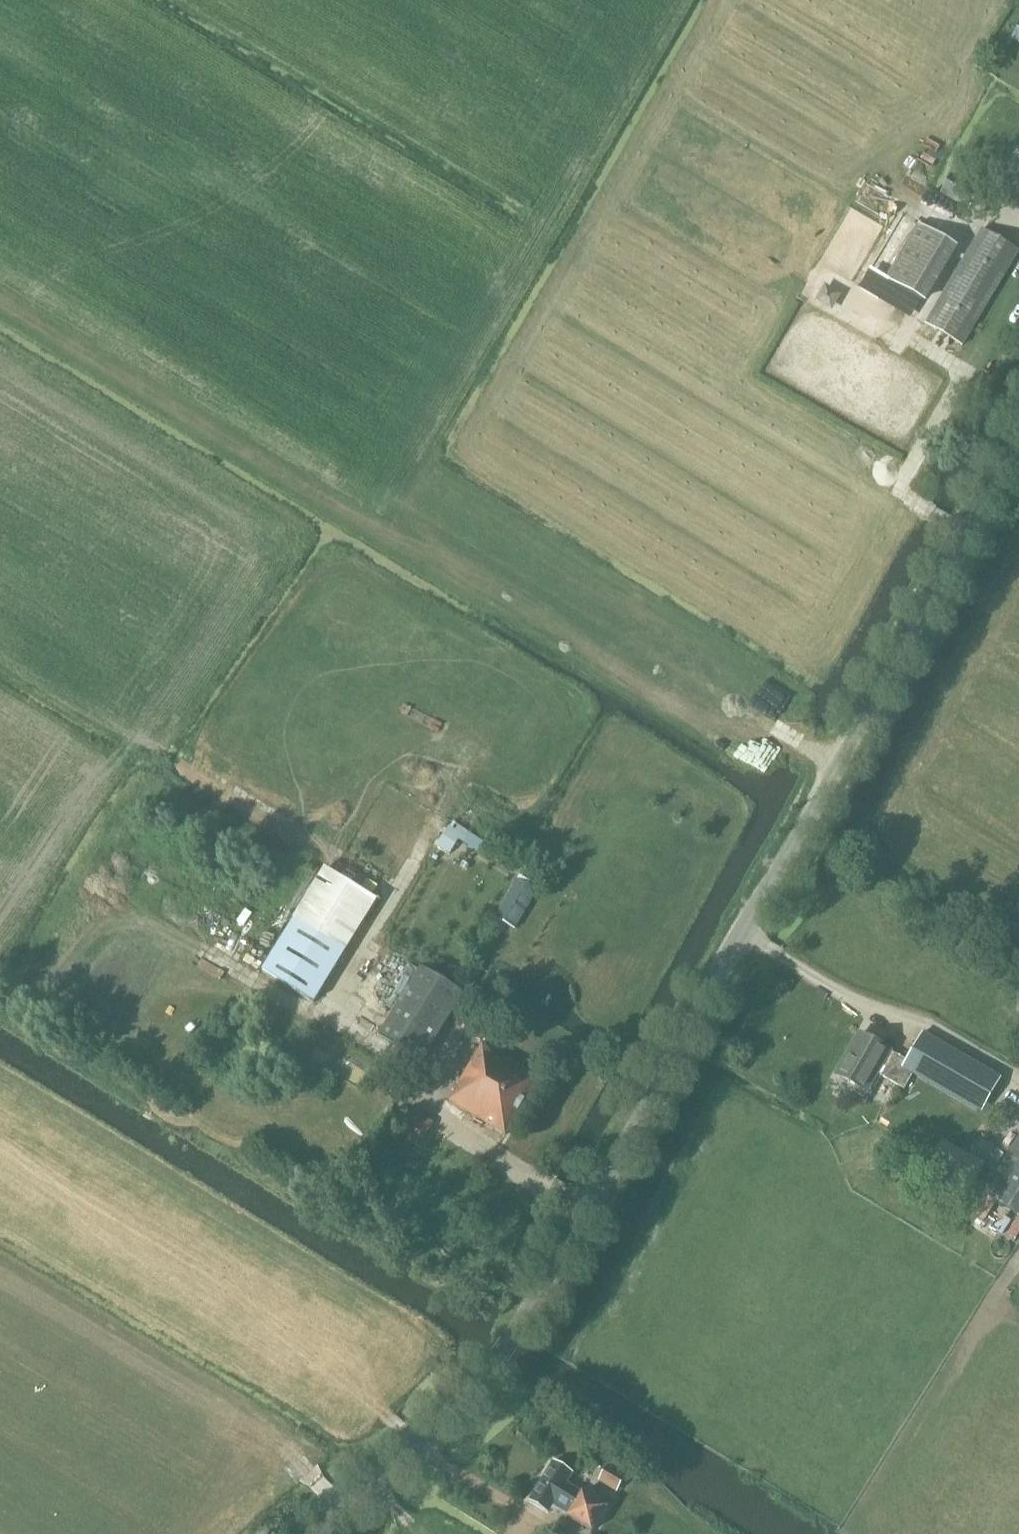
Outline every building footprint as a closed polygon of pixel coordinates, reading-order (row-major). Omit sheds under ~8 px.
[(953,175),(942,195),(970,211),(981,191),(953,175)] [(914,317),(924,303),(927,304),(960,249),(903,215),(870,270),(900,288),(892,303),(914,317)] [(1018,255),(1018,251),(983,230),(926,325),(964,348),(1018,255)] [(450,827),(438,846),(451,854),(463,835),(450,827)] [(324,870),(297,917),(338,942),(367,897),(352,887),(325,871),(324,870)] [(520,877),(496,919),(516,931),(540,888),(520,877)] [(339,943),(338,942),(297,917),(296,917),(263,972),(306,998),(339,943)] [(423,970),(380,1038),(421,1064),(463,994),(423,970)] [(869,1095),(880,1076),(905,1091),(914,1076),(982,1116),(1002,1079),(924,1032),(907,1061),(860,1034),(837,1076),(869,1095)] [(506,1137),(542,1079),(483,1044),(459,1085),(459,1087),(450,1103),(506,1137)] [(434,1128),(415,1117),(400,1143),(420,1153),(434,1128)] [(984,1195),(1018,1218),(1018,1139),(984,1195)] [(975,1184),(985,1166),(944,1141),(934,1159),(975,1184)] [(556,1464),(532,1503),(551,1514),(555,1509),(571,1518),(571,1519),(594,1533),(609,1510),(584,1495),(569,1486),(575,1476),(556,1464)] [(620,1493),(629,1479),(612,1468),(603,1482),(620,1493)]
